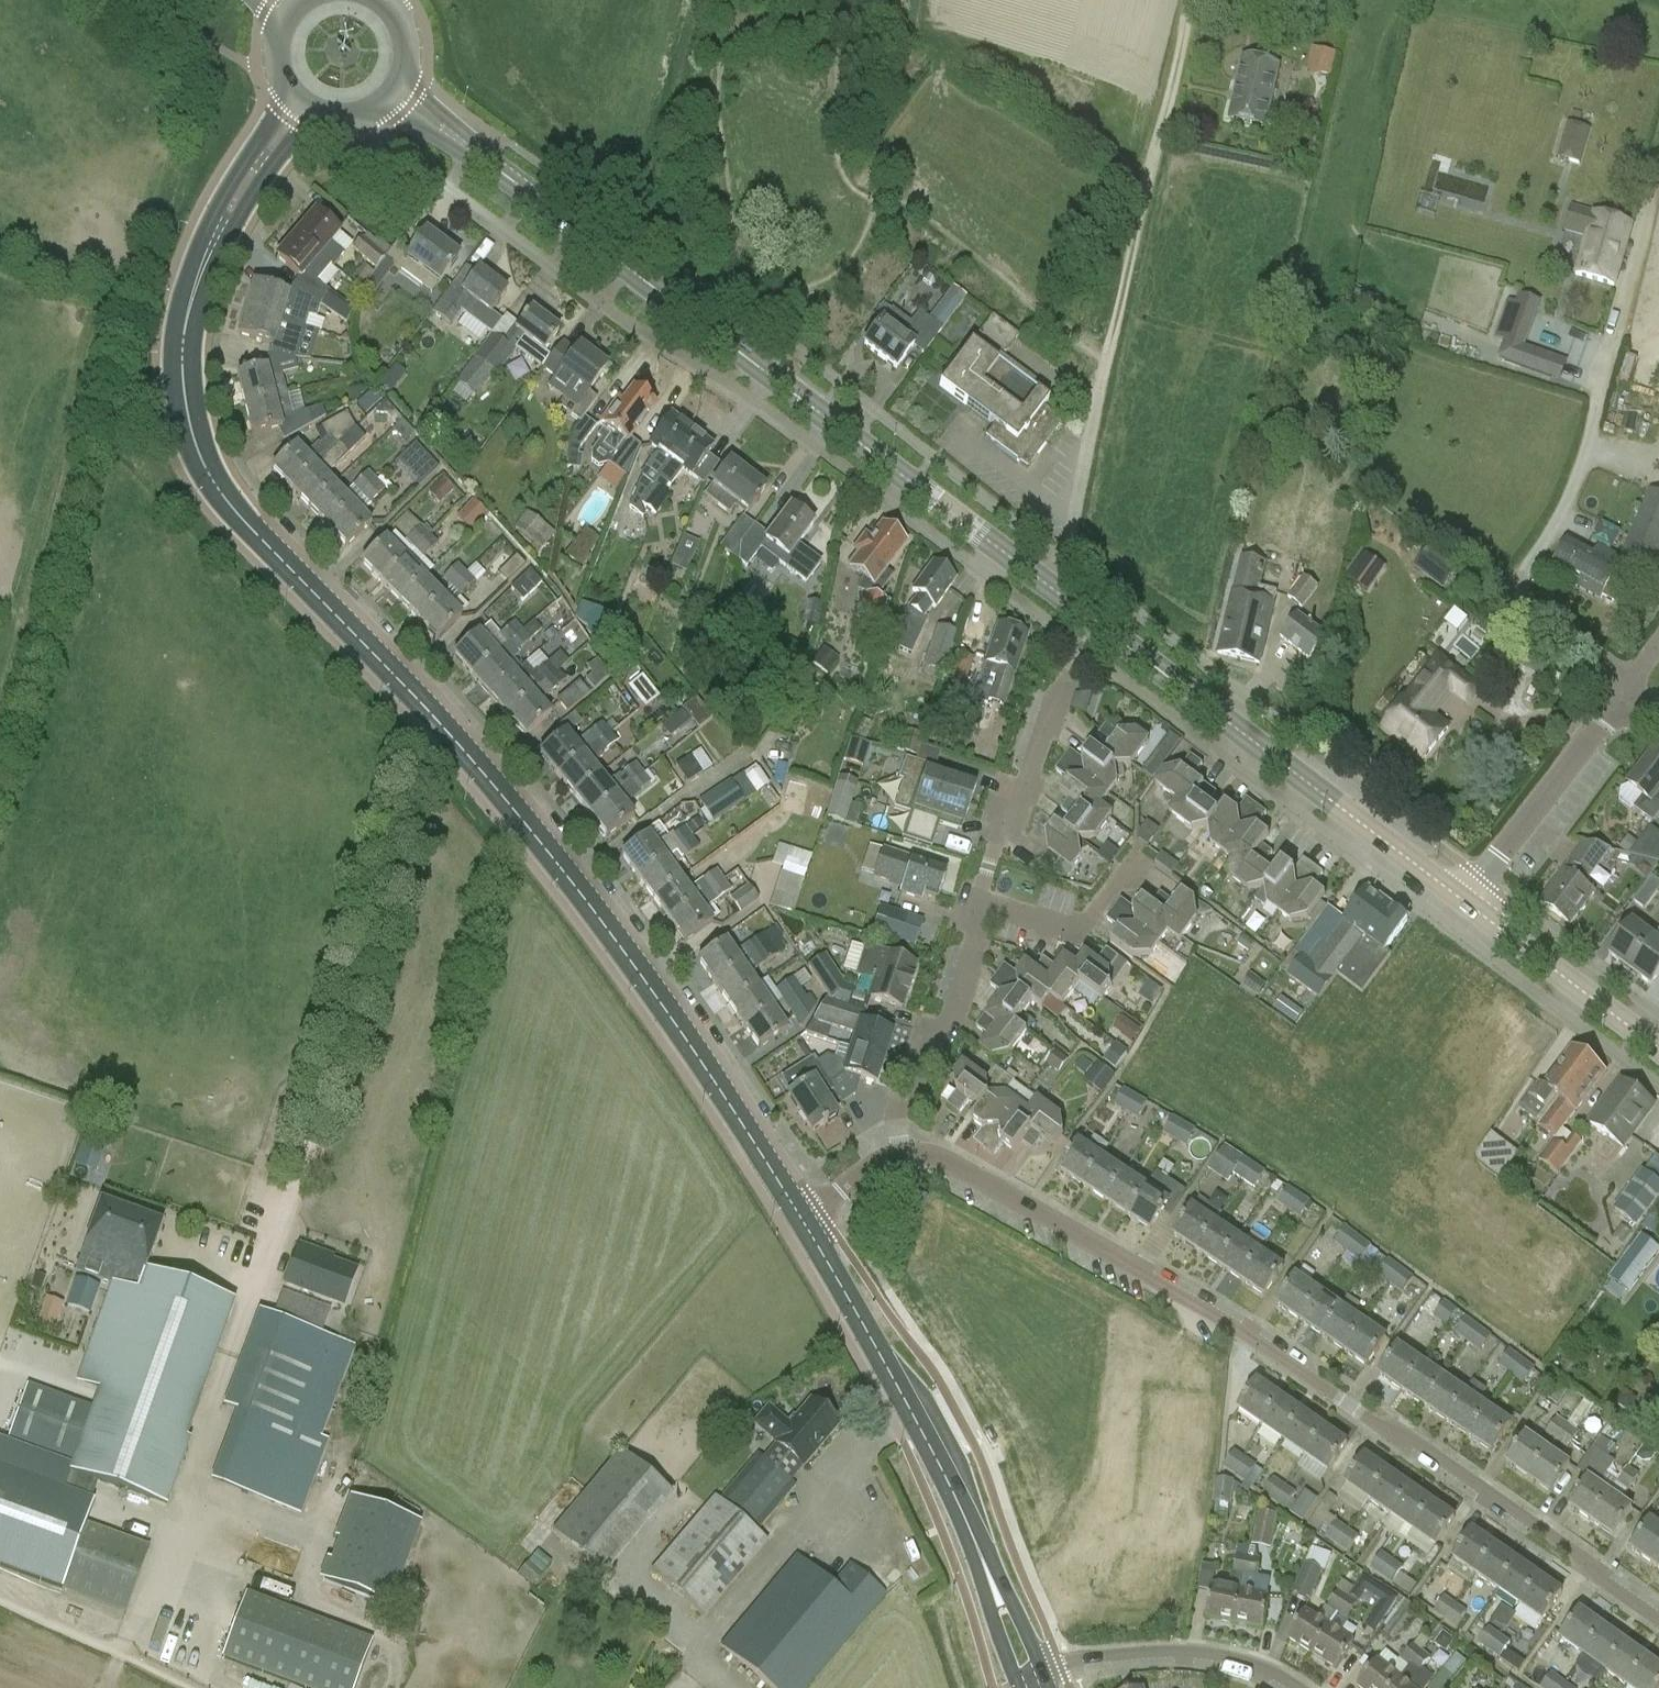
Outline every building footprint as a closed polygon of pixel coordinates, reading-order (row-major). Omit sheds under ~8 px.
[(1313,48),(1307,72),(1332,78),(1338,54),(1313,48)] [(1242,58),(1229,119),(1266,127),(1279,66),(1242,58)] [(1567,122),(1558,158),(1580,164),(1590,129),(1567,122)] [(1622,214),(1597,207),(1595,214),(1571,207),(1565,229),(1587,236),(1576,274),(1614,286),(1632,224),(1620,221),(1622,214)] [(339,233),(315,213),(297,236),(331,266),(334,267),(345,254),(331,242),(339,233)] [(406,229),(391,249),(393,250),(362,291),(371,298),(395,266),(431,293),(459,257),(425,232),(419,239),(406,229)] [(331,266),(297,236),(278,259),(300,277),(293,287),(321,306),(321,305),(330,292),(317,283),(331,266)] [(353,250),(375,270),(385,258),(363,239),(353,250)] [(449,325),(452,326),(462,312),(492,335),(502,321),(491,312),(506,292),(478,272),(462,292),(453,285),(433,312),(433,313),(449,325)] [(287,295),(254,285),(246,310),(305,329),(309,316),(317,318),(321,306),(293,287),(287,295)] [(895,370),(913,346),(923,354),(941,330),(942,331),(967,297),(959,290),(947,306),(942,302),(928,320),(919,313),(911,324),(892,310),(883,322),(882,321),(863,346),(895,370)] [(1523,346),(1539,300),(1522,294),(1499,359),(1553,379),(1559,359),(1523,346)] [(239,335),(271,345),(269,357),(295,359),(305,329),(246,310),(239,335)] [(558,332),(531,311),(526,317),(523,315),(502,343),(492,336),(474,359),(476,359),(458,383),(477,398),(495,374),(498,376),(517,350),(542,369),(551,357),(543,351),(558,332)] [(979,334),(1006,354),(1019,336),(993,316),(979,334)] [(594,359),(579,348),(576,352),(564,342),(552,358),(551,357),(542,369),(555,378),(548,388),(564,400),(559,407),(580,422),(584,417),(597,400),(588,392),(603,372),(607,375),(612,367),(596,355),(594,359)] [(939,385),(993,426),(985,438),(1027,469),(1062,423),(1043,408),(1048,401),(971,343),(939,385)] [(266,368),(236,376),(244,406),(288,395),(283,375),(298,371),(295,360),(295,359),(269,357),(266,368)] [(523,382),(529,365),(512,359),(506,376),(523,382)] [(392,389),(406,373),(395,364),(381,380),(392,389)] [(652,404),(651,397),(643,391),(637,392),(633,389),(619,407),(616,404),(601,424),(606,427),(602,432),(598,437),(601,440),(592,453),(592,462),(599,467),(608,465),(623,476),(627,479),(638,452),(635,450),(626,443),(655,406),(652,404)] [(372,391),(356,406),(365,416),(381,401),(372,391)] [(288,395),(244,406),(252,435),(278,429),(285,442),(326,418),(322,408),(293,415),(288,395)] [(379,413),(385,413),(391,408),(384,400),(375,409),(379,413)] [(296,447),(271,470),(290,490),(356,428),(347,413),(321,428),(328,439),(321,446),(319,444),(305,456),(296,447)] [(658,457),(655,455),(639,475),(643,478),(639,483),(630,507),(644,518),(640,504),(659,480),(657,478),(691,433),(684,428),(684,421),(678,416),(672,419),(670,417),(648,445),(660,454),(658,457)] [(584,417),(580,422),(581,423),(573,433),(568,468),(581,470),(583,456),(579,456),(581,448),(597,427),(584,417)] [(402,420),(394,427),(405,439),(412,432),(402,420)] [(308,509),(333,485),(325,477),(366,439),(356,428),(290,490),(308,509)] [(669,488),(679,474),(682,471),(690,478),(691,476),(704,485),(720,464),(708,455),(712,449),(711,442),(705,437),(699,440),(691,433),(657,478),(659,480),(640,504),(644,518),(645,517),(644,515),(648,509),(657,515),(670,498),(664,493),(668,487),(669,488)] [(438,469),(428,458),(409,476),(420,487),(438,469)] [(729,462),(711,485),(712,486),(705,496),(730,515),(737,505),(747,513),(765,489),(729,462)] [(333,485),(308,509),(327,528),(377,480),(369,472),(344,496),(333,485)] [(440,504),(454,490),(443,479),(429,493),(440,504)] [(346,548),(370,524),(361,515),(372,505),(371,504),(386,490),(377,480),(327,528),(346,548)] [(1649,491),(1622,557),(1599,545),(1595,555),(1567,540),(1550,573),(1601,600),(1603,594),(1616,601),(1629,577),(1632,579),(1636,572),(1649,579),(1658,554),(1658,495),(1649,491)] [(471,532),(488,514),(474,501),(457,518),(471,532)] [(799,504),(793,510),(790,508),(768,536),(754,525),(740,543),(738,561),(740,562),(739,575),(746,580),(752,572),(747,567),(761,549),(806,583),(822,563),(797,544),(812,525),(810,523),(815,516),(799,504)] [(548,528),(528,512),(515,529),(536,545),(548,528)] [(740,543),(754,525),(743,517),(721,548),(738,561),(740,543)] [(857,552),(846,566),(863,578),(858,592),(866,594),(862,606),(859,605),(855,618),(858,619),(858,621),(878,627),(887,599),(878,597),(893,576),(885,570),(905,542),(882,525),(871,541),(865,536),(855,550),(857,552)] [(422,527),(407,541),(415,549),(430,535),(422,527)] [(585,529),(565,556),(580,567),(581,565),(583,567),(588,561),(589,561),(592,557),(589,555),(600,540),(585,529)] [(430,535),(415,549),(424,559),(439,544),(430,535)] [(688,574),(700,544),(684,538),(672,567),(688,574)] [(385,540),(361,564),(380,583),(404,560),(385,540)] [(1260,665),(1277,593),(1259,588),(1268,551),(1244,545),(1218,655),(1260,665)] [(1431,545),(1415,567),(1444,589),(1461,566),(1437,549),(1431,545)] [(508,583),(526,566),(517,556),(499,573),(508,583)] [(1378,571),(1360,558),(1348,574),(1366,587),(1378,571)] [(380,583),(399,602),(423,579),(404,560),(380,583)] [(935,609),(956,580),(933,563),(912,592),(918,596),(909,608),(910,609),(896,633),(889,649),(912,658),(919,640),(912,638),(923,619),(932,606),(935,609)] [(443,579),(451,588),(467,573),(458,565),(443,579)] [(530,570),(511,589),(523,602),(542,584),(530,570)] [(467,573),(451,588),(452,588),(460,597),(461,597),(476,582),(467,573)] [(648,589),(652,579),(639,574),(631,593),(653,603),(657,593),(648,589)] [(1303,609),(1320,588),(1305,577),(1288,598),(1303,609)] [(417,621),(441,598),(423,579),(399,602),(417,621)] [(441,598),(417,621),(436,641),(460,617),(450,607),(460,597),(452,588),(442,598),(441,598)] [(602,631),(609,613),(580,601),(573,620),(602,631)] [(808,602),(803,625),(819,628),(823,605),(808,602)] [(1281,638),(1310,661),(1329,637),(1299,614),(1281,638)] [(558,624),(563,629),(571,622),(566,617),(558,624)] [(478,635),(452,658),(470,678),(523,631),(515,622),(501,635),(490,624),(478,635)] [(523,631),(470,678),(488,698),(514,675),(506,666),(520,654),(518,653),(542,631),(534,622),(523,631)] [(1003,705),(1014,674),(1027,635),(997,625),(972,700),(988,705),(989,701),(1003,705)] [(938,627),(922,673),(942,680),(958,633),(938,627)] [(571,643),(562,650),(570,659),(579,652),(571,643)] [(610,657),(628,665),(633,654),(615,646),(610,657)] [(828,675),(840,659),(823,647),(811,662),(828,675)] [(505,717),(558,671),(565,665),(569,662),(563,655),(560,653),(539,672),(537,670),(534,673),(526,664),(514,675),(488,698),(505,717)] [(964,688),(974,659),(956,653),(946,683),(964,688)] [(1439,658),(1384,728),(1424,759),(1448,728),(1433,716),(1453,691),(1468,703),(1479,690),(1439,658)] [(505,717),(523,738),(550,715),(548,713),(540,704),(566,680),(558,671),(505,717)] [(567,713),(590,694),(580,682),(557,701),(567,713)] [(1077,695),(1075,699),(1072,709),(1080,712),(1085,714),(1093,691),(1083,693),(1077,695)] [(683,709),(700,730),(713,719),(697,698),(683,709)] [(582,725),(574,715),(554,730),(560,738),(539,755),(556,777),(611,732),(603,723),(575,746),(568,736),(582,725)] [(1110,746),(1103,756),(1125,774),(1124,765),(1131,764),(1149,740),(1136,731),(1119,733),(1106,724),(1097,736),(1110,746)] [(918,735),(903,731),(897,750),(912,754),(918,735)] [(611,732),(556,777),(573,797),(600,775),(592,766),(604,756),(603,755),(606,752),(607,752),(619,742),(611,732)] [(868,747),(850,741),(847,752),(864,758),(868,747)] [(1083,760),(1070,750),(1063,760),(1107,797),(1118,782),(1117,779),(1126,778),(1125,774),(1103,756),(1092,748),(1083,760)] [(1629,785),(1643,796),(1634,808),(1654,824),(1658,817),(1658,756),(1655,753),(1629,785)] [(1165,771),(1155,783),(1178,800),(1195,798),(1204,785),(1194,777),(1203,764),(1191,755),(1181,769),(1165,771)] [(676,766),(688,784),(703,774),(691,757),(676,766)] [(1152,760),(1143,773),(1153,780),(1162,768),(1165,765),(1155,757),(1152,760)] [(963,822),(976,782),(906,759),(900,780),(904,781),(895,808),(922,817),(925,810),(963,822)] [(1060,792),(1069,799),(1082,808),(1101,806),(1107,797),(1063,760),(1056,770),(1068,780),(1060,792)] [(600,775),(573,797),(590,818),(644,774),(636,764),(624,774),(621,777),(620,775),(607,785),(600,775)] [(709,826),(713,823),(714,824),(770,785),(759,769),(758,770),(756,766),(732,783),(731,781),(700,802),(705,809),(700,812),(709,826)] [(645,774),(644,774),(590,818),(607,839),(633,817),(625,807),(641,794),(640,793),(652,783),(651,783),(645,774)] [(784,799),(804,805),(804,803),(807,804),(810,791),(807,790),(809,786),(789,780),(784,799)] [(846,824),(856,790),(837,784),(827,818),(846,824)] [(1205,784),(1204,785),(1195,798),(1178,800),(1169,812),(1193,830),(1208,827),(1218,813),(1207,806),(1217,793),(1205,784)] [(1082,808),(1069,799),(1061,810),(1074,819),(1066,830),(1079,841),(1091,839),(1095,838),(1113,814),(1101,806),(1082,808)] [(1226,803),(1218,813),(1208,827),(1211,843),(1222,852),(1257,806),(1247,799),(1237,812),(1226,803)] [(1257,827),(1267,814),(1257,806),(1222,852),(1234,860),(1252,859),(1262,845),(1269,836),(1257,827)] [(698,819),(686,827),(693,836),(704,828),(698,819)] [(1154,839),(1161,830),(1147,821),(1141,830),(1154,839)] [(1055,823),(1046,835),(1049,851),(1039,864),(1051,873),(1061,860),(1072,869),(1082,856),(1079,841),(1066,830),(1055,823)] [(648,836),(621,857),(637,878),(693,837),(693,836),(686,827),(674,836),(673,834),(656,847),(648,836)] [(1658,862),(1658,835),(1644,829),(1635,854),(1658,862)] [(693,837),(637,878),(652,900),(680,880),(672,869),(689,857),(689,856),(701,848),(700,847),(709,840),(702,831),(694,837),(693,837)] [(1118,851),(1107,843),(1099,855),(1109,862),(1118,851)] [(1541,902),(1571,925),(1595,893),(1585,885),(1602,862),(1607,866),(1617,852),(1610,850),(1585,844),(1571,862),(1565,870),(1541,902)] [(1234,860),(1225,872),(1249,890),(1264,887),(1274,874),(1264,866),(1273,854),(1262,845),(1252,859),(1234,860)] [(920,900),(923,893),(937,898),(941,884),(943,884),(946,877),(944,875),(946,871),(912,860),(911,862),(901,858),(901,856),(883,850),(874,877),(893,883),(893,882),(904,885),(901,894),(920,900)] [(783,872),(804,880),(809,866),(787,858),(783,872)] [(1264,887),(1266,903),(1279,912),(1313,867),(1304,859),(1294,872),(1282,863),(1274,874),(1264,887)] [(1306,931),(1310,934),(1329,908),(1321,902),(1326,896),(1314,887),(1323,874),(1313,867),(1279,912),(1291,921),(1308,919),(1313,922),(1306,931)] [(1625,905),(1644,878),(1630,869),(1612,896),(1625,905)] [(680,880),(652,900),(668,922),(725,880),(717,870),(689,891),(680,880)] [(1658,892),(1658,882),(1652,877),(1634,902),(1645,910),(1658,892)] [(684,943),(712,923),(704,912),(732,891),(725,880),(668,922),(684,943)] [(730,900),(741,915),(759,901),(749,886),(730,900)] [(1211,900),(1214,895),(1205,888),(1201,892),(1211,900)] [(1161,893),(1152,904),(1166,914),(1168,932),(1180,941),(1197,918),(1195,901),(1182,891),(1174,902),(1161,893)] [(1329,908),(1310,934),(1282,971),(1288,976),(1300,985),(1319,999),(1329,987),(1338,975),(1337,974),(1387,906),(1367,891),(1345,920),(1335,913),(1329,908)] [(772,905),(796,908),(798,896),(774,893),(772,905)] [(1134,909),(1121,900),(1114,909),(1159,944),(1168,932),(1166,914),(1152,904),(1143,897),(1134,909)] [(1386,950),(1408,922),(1387,906),(1337,974),(1338,975),(1356,988),(1362,993),(1391,954),(1386,950)] [(871,932),(914,947),(923,921),(880,907),(871,932)] [(1107,919),(1119,928),(1111,941),(1134,958),(1150,956),(1159,944),(1114,909),(1107,919)] [(1628,972),(1653,938),(1632,923),(1609,954),(1625,966),(1624,968),(1628,972)] [(726,942),(698,961),(713,984),(780,939),(780,940),(783,938),(775,926),(763,934),(764,935),(749,944),(735,954),(726,942)] [(1628,972),(1633,976),(1635,973),(1651,985),(1658,975),(1658,931),(1653,938),(1628,972)] [(1238,944),(1249,953),(1255,945),(1244,936),(1238,944)] [(728,1006),(757,986),(749,975),(764,965),(763,965),(778,955),(778,954),(786,948),(780,940),(780,939),(713,984),(728,1006)] [(902,1007),(916,966),(852,945),(843,971),(875,981),(870,996),(902,1007)] [(1086,953),(1078,965),(1080,984),(1075,991),(1095,1006),(1100,998),(1103,1001),(1112,988),(1110,971),(1119,958),(1107,949),(1098,962),(1086,953)] [(830,1002),(847,1008),(854,987),(856,982),(841,978),(826,955),(807,968),(814,980),(830,1002)] [(1044,958),(1036,970),(1050,980),(1051,998),(1063,1007),(1075,991),(1080,984),(1078,965),(1065,956),(1057,968),(1044,958)] [(1017,974),(1005,965),(997,975),(1032,1001),(1043,1009),(1051,998),(1050,980),(1036,970),(1026,962),(1017,974)] [(757,986),(728,1006),(743,1028),(802,988),(801,988),(811,981),(804,971),(776,991),(765,999),(757,986)] [(1267,985),(1252,974),(1243,986),(1257,998),(1267,985)] [(1003,995),(987,1016),(999,1025),(1016,1023),(1032,1001),(997,975),(990,985),(1003,995)] [(758,1050),(787,1031),(779,1019),(790,1011),(801,1028),(802,1027),(817,1005),(811,995),(808,997),(802,988),(743,1028),(758,1050)] [(1296,1024),(1304,1013),(1282,997),(1274,1009),(1296,1024)] [(863,1024),(867,1014),(852,1009),(847,1008),(830,1002),(826,1001),(814,1021),(852,1034),(848,1047),(884,1059),(892,1033),(863,1024)] [(981,1049),(994,1058),(1010,1056),(1028,1032),(1016,1023),(999,1025),(987,1016),(986,1015),(977,1027),(990,1037),(981,1049)] [(1030,1032),(1037,1023),(1026,1015),(1019,1025),(1030,1032)] [(1140,1030),(1128,1021),(1120,1032),(1133,1041),(1140,1030)] [(1116,1069),(1128,1052),(1116,1044),(1104,1061),(1116,1069)] [(846,1074),(876,1084),(884,1059),(848,1047),(843,1062),(827,1056),(824,1051),(812,1058),(826,1081),(826,1080),(829,1085),(846,1074)] [(1572,1048),(1543,1086),(1540,1083),(1521,1108),(1537,1120),(1555,1097),(1560,1100),(1576,1079),(1576,1073),(1587,1058),(1572,1048)] [(1046,1064),(1060,1074),(1069,1062),(1056,1052),(1046,1064)] [(823,1126),(824,1127),(828,1125),(827,1123),(837,1116),(818,1086),(826,1081),(812,1058),(795,1069),(805,1085),(789,1095),(813,1133),(823,1126)] [(1555,1139),(1606,1073),(1587,1058),(1576,1073),(1576,1079),(1560,1100),(1555,1097),(1537,1120),(1538,1121),(1539,1120),(1543,1123),(1540,1127),(1555,1139)] [(960,1114),(970,1101),(980,1108),(980,1109),(989,1097),(1006,1075),(996,1068),(987,1081),(964,1063),(954,1076),(957,1092),(947,1105),(960,1114)] [(1098,1063),(1084,1081),(1102,1095),(1116,1077),(1098,1063)] [(983,1129),(974,1141),(983,1149),(1017,1103),(1007,1095),(1016,1083),(1006,1075),(989,1097),(980,1109),(980,1108),(971,1120),(983,1129)] [(1621,1080),(1589,1123),(1622,1147),(1654,1105),(1621,1080)] [(1125,1090),(1115,1106),(1127,1113),(1136,1097),(1125,1090)] [(1138,1120),(1148,1103),(1136,1097),(1127,1113),(1138,1120)] [(1064,1134),(1062,1117),(1038,1099),(1029,1112),(1032,1129),(1022,1143),(1033,1151),(1043,1138),(1055,1146),(1064,1134)] [(993,1156),(1003,1143),(1015,1153),(1022,1143),(1032,1129),(1029,1112),(1017,1103),(983,1149),(993,1156)] [(1173,1117),(1164,1134),(1175,1141),(1185,1124),(1173,1117)] [(1187,1148),(1197,1131),(1185,1124),(1175,1141),(1187,1148)] [(1501,1181),(1520,1155),(1492,1134),(1482,1148),(1479,1153),(1478,1155),(1477,1157),(1477,1160),(1478,1162),(1480,1165),(1490,1173),(1501,1181)] [(1559,1176),(1583,1144),(1572,1136),(1563,1148),(1553,1141),(1539,1161),(1559,1176)] [(80,1141),(73,1164),(95,1171),(102,1148),(80,1141)] [(1079,1143),(1060,1171),(1083,1186),(1102,1158),(1079,1143)] [(1209,1171),(1228,1184),(1234,1175),(1244,1181),(1254,1165),(1225,1146),(1209,1171)] [(1658,1200),(1658,1159),(1657,1157),(1645,1173),(1643,1172),(1614,1210),(1638,1228),(1658,1200)] [(1105,1201),(1124,1173),(1102,1158),(1083,1186),(1105,1201)] [(1158,1170),(1169,1177),(1175,1169),(1164,1161),(1158,1170)] [(1255,1189),(1266,1173),(1254,1165),(1244,1181),(1255,1189)] [(1128,1216),(1146,1187),(1124,1173),(1105,1201),(1128,1216)] [(1278,1195),(1286,1182),(1279,1178),(1271,1191),(1278,1195)] [(1151,1231),(1169,1203),(1146,1187),(1128,1216),(1151,1231)] [(1289,1188),(1278,1204),(1288,1211),(1299,1194),(1289,1188)] [(1300,1219),(1311,1202),(1299,1194),(1288,1211),(1300,1219)] [(1193,1207),(1174,1236),(1197,1251),(1222,1214),(1221,1214),(1222,1213),(1200,1198),(1193,1207)] [(186,1443),(230,1321),(237,1303),(145,1270),(161,1224),(101,1202),(76,1270),(118,1286),(82,1384),(100,1390),(93,1409),(75,1402),(28,1386),(6,1446),(76,1472),(84,1475),(77,1495),(68,1492),(68,1491),(0,1467),(0,1566),(62,1588),(85,1526),(94,1501),(91,1500),(98,1480),(150,1499),(163,1503),(166,1504),(168,1505),(190,1445),(186,1443)] [(1647,1218),(1658,1227),(1658,1202),(1647,1218)] [(1220,1266),(1239,1237),(1225,1229),(1231,1221),(1222,1214),(1197,1251),(1220,1266)] [(1347,1228),(1335,1243),(1347,1252),(1359,1236),(1347,1228)] [(1360,1262),(1372,1246),(1359,1236),(1347,1252),(1360,1262)] [(1609,1279),(1628,1293),(1658,1251),(1658,1250),(1640,1236),(1609,1279)] [(1242,1281),(1261,1252),(1239,1237),(1220,1266),(1242,1281)] [(299,1245),(285,1285),(343,1306),(355,1271),(330,1262),(330,1264),(317,1259),(319,1253),(299,1245)] [(1265,1296),(1284,1268),(1261,1252),(1242,1281),(1265,1296)] [(1390,1260),(1371,1284),(1385,1294),(1391,1286),(1403,1270),(1390,1260)] [(1297,1276),(1277,1304),(1300,1320),(1320,1292),(1309,1285),(1316,1274),(1305,1267),(1298,1277),(1297,1276)] [(1403,1294),(1396,1303),(1400,1306),(1411,1314),(1428,1289),(1403,1270),(1391,1286),(1403,1294)] [(45,1279),(34,1276),(30,1288),(41,1291),(45,1279)] [(74,1278),(67,1300),(91,1308),(98,1286),(74,1278)] [(1320,1292),(1300,1320),(1322,1336),(1342,1308),(1341,1307),(1320,1292)] [(56,1326),(64,1303),(47,1297),(39,1320),(56,1326)] [(1344,1351),(1364,1323),(1354,1316),(1361,1306),(1348,1297),(1341,1307),(1342,1308),(1322,1336),(1344,1351)] [(1445,1301),(1434,1318),(1447,1327),(1459,1311),(1445,1301)] [(238,1411),(212,1480),(299,1513),(326,1442),(321,1440),(355,1348),(259,1312),(224,1405),(238,1411)] [(1364,1323),(1344,1351),(1366,1366),(1367,1367),(1387,1339),(1391,1329),(1370,1315),(1364,1323)] [(1468,1318),(1456,1334),(1468,1343),(1479,1327),(1468,1318)] [(1481,1352),(1493,1337),(1479,1327),(1468,1343),(1481,1352)] [(1399,1347),(1379,1375),(1402,1391),(1422,1363),(1399,1347)] [(1511,1350),(1499,1366),(1511,1375),(1522,1359),(1511,1350)] [(1424,1406),(1444,1378),(1434,1371),(1442,1360),(1430,1351),(1422,1363),(1402,1391),(1424,1406)] [(1524,1385),(1536,1369),(1522,1359),(1511,1375),(1524,1385)] [(1446,1421),(1466,1393),(1444,1378),(1424,1406),(1446,1421)] [(1468,1437),(1488,1408),(1479,1402),(1487,1390),(1474,1381),(1466,1393),(1446,1421),(1468,1437)] [(1558,1407),(1570,1390),(1557,1381),(1545,1398),(1558,1407)] [(1258,1382),(1238,1410),(1261,1426),(1281,1398),(1258,1382)] [(1639,1400),(1625,1390),(1617,1402),(1630,1412),(1639,1400)] [(1283,1441),(1303,1413),(1281,1398),(1261,1426),(1283,1441)] [(1577,1431),(1595,1406),(1586,1399),(1568,1424),(1566,1423),(1555,1440),(1567,1449),(1579,1433),(1577,1431)] [(777,1445),(765,1460),(790,1481),(802,1467),(838,1424),(810,1401),(789,1426),(768,1408),(754,1424),(775,1442),(774,1443),(777,1445)] [(1491,1452),(1511,1424),(1488,1408),(1468,1437),(1491,1452)] [(1305,1457),(1324,1429),(1303,1413),(1283,1441),(1305,1457)] [(1558,1417),(1546,1434),(1555,1440),(1566,1423),(1558,1417)] [(1306,1457),(1328,1472),(1347,1445),(1347,1444),(1324,1429),(1305,1457),(1306,1457)] [(1525,1434),(1506,1462),(1528,1478),(1548,1450),(1525,1434)] [(1587,1478),(1568,1506),(1590,1521),(1609,1493),(1599,1486),(1615,1463),(1608,1458),(1616,1447),(1601,1437),(1578,1471),(1587,1478)] [(1235,1451),(1235,1439),(1227,1439),(1225,1461),(1228,1462),(1224,1468),(1229,1472),(1241,1455),(1235,1451)] [(1637,1456),(1644,1461),(1651,1460),(1656,1453),(1645,1445),(1637,1456)] [(1550,1493),(1570,1466),(1548,1450),(1528,1478),(1550,1493)] [(597,1570),(665,1489),(620,1451),(552,1532),(597,1570)] [(715,1497),(650,1571),(705,1617),(768,1542),(757,1532),(796,1487),(790,1481),(765,1460),(759,1455),(720,1501),(715,1497)] [(1245,1483),(1257,1466),(1241,1455),(1229,1472),(1245,1483)] [(1367,1503),(1388,1473),(1366,1457),(1344,1487),(1367,1503)] [(1628,1467),(1615,1485),(1627,1493),(1639,1475),(1628,1467)] [(1367,1503),(1360,1513),(1361,1513),(1362,1511),(1384,1526),(1391,1516),(1410,1488),(1388,1473),(1367,1503)] [(1214,1502),(1231,1504),(1234,1481),(1218,1479),(1214,1502)] [(1275,1479),(1263,1495),(1273,1502),(1285,1486),(1275,1479)] [(1609,1493),(1590,1521),(1613,1537),(1632,1509),(1621,1501),(1627,1493),(1615,1485),(1609,1493)] [(1285,1486),(1273,1502),(1282,1508),(1286,1510),(1292,1500),(1296,1495),(1297,1494),(1285,1486)] [(1391,1516),(1412,1531),(1432,1503),(1410,1488),(1391,1516)] [(1297,1503),(1291,1514),(1303,1522),(1318,1500),(1306,1491),(1301,1498),(1297,1503)] [(1330,1494),(1308,1526),(1337,1546),(1348,1530),(1338,1522),(1339,1521),(1330,1515),(1340,1501),(1330,1494)] [(420,1524),(349,1498),(334,1540),(338,1541),(330,1561),(326,1559),(318,1580),(390,1607),(409,1557),(419,1530),(421,1524),(420,1524)] [(1432,1503),(1412,1531),(1435,1547),(1455,1519),(1432,1503)] [(1259,1511),(1253,1546),(1271,1550),(1277,1514),(1259,1511)] [(1631,1549),(1653,1564),(1658,1556),(1658,1527),(1650,1521),(1631,1549)] [(1348,1554),(1359,1537),(1348,1530),(1337,1546),(1348,1554)] [(1473,1531),(1454,1559),(1476,1575),(1496,1547),(1473,1531)] [(1211,1592),(1206,1619),(1235,1624),(1248,1558),(1250,1549),(1239,1546),(1233,1573),(1232,1573),(1229,1589),(1213,1585),(1216,1567),(1203,1565),(1199,1590),(1211,1592)] [(1496,1547),(1476,1575),(1498,1590),(1518,1562),(1496,1547)] [(1382,1553),(1370,1569),(1381,1576),(1393,1560),(1382,1553)] [(879,1598),(884,1593),(849,1564),(831,1585),(807,1565),(796,1556),(721,1646),(771,1687),(804,1687),(867,1612),(873,1617),(885,1603),(879,1598)] [(518,1575),(532,1586),(546,1569),(532,1558),(518,1575)] [(1259,1560),(1248,1558),(1235,1624),(1264,1630),(1270,1597),(1268,1596),(1271,1581),(1256,1578),(1255,1578),(1259,1560)] [(1381,1576),(1393,1585),(1404,1568),(1393,1560),(1381,1576)] [(1518,1562),(1498,1590),(1520,1606),(1540,1577),(1518,1562)] [(1322,1569),(1304,1563),(1294,1592),(1311,1598),(1322,1569)] [(1543,1622),(1562,1593),(1540,1577),(1520,1606),(1514,1615),(1536,1631),(1543,1622)] [(1361,1579),(1351,1594),(1370,1607),(1360,1620),(1376,1630),(1395,1603),(1361,1579)] [(1339,1591),(1328,1608),(1338,1615),(1349,1597),(1339,1591)] [(247,1596),(223,1660),(296,1687),(356,1687),(373,1644),(247,1596)] [(1349,1597),(1338,1615),(1348,1621),(1359,1604),(1349,1597)] [(1445,1597),(1434,1613),(1445,1621),(1456,1604),(1445,1597)] [(1407,1602),(1383,1634),(1395,1642),(1419,1611),(1407,1602)] [(1456,1629),(1467,1612),(1456,1604),(1445,1621),(1456,1629)] [(1580,1611),(1560,1639),(1583,1655),(1603,1627),(1580,1611)] [(1306,1612),(1288,1639),(1312,1655),(1330,1627),(1306,1612)] [(158,1617),(146,1652),(181,1664),(193,1629),(158,1617)] [(1330,1627),(1312,1655),(1336,1670),(1354,1642),(1345,1637),(1330,1627)] [(1603,1627),(1583,1655),(1605,1671),(1625,1643),(1603,1627)] [(1489,1628),(1478,1644),(1489,1651),(1500,1635),(1489,1628)] [(1443,1634),(1434,1646),(1444,1653),(1453,1641),(1443,1634)] [(1500,1659),(1511,1643),(1500,1635),(1489,1651),(1500,1659)] [(1625,1643),(1605,1671),(1627,1686),(1647,1658),(1625,1643)] [(1357,1687),(1359,1687),(1394,1687),(1423,1651),(1414,1644),(1401,1660),(1400,1660),(1391,1671),(1378,1661),(1357,1687)] [(1426,1677),(1420,1673),(1432,1659),(1423,1651),(1394,1687),(1418,1687),(1426,1677)] [(1428,1687),(1445,1687),(1467,1662),(1457,1654),(1428,1687)] [(1647,1658),(1627,1686),(1629,1687),(1658,1687),(1658,1667),(1647,1658)] [(1541,1687),(1560,1687),(1564,1682),(1552,1673),(1541,1687)]
